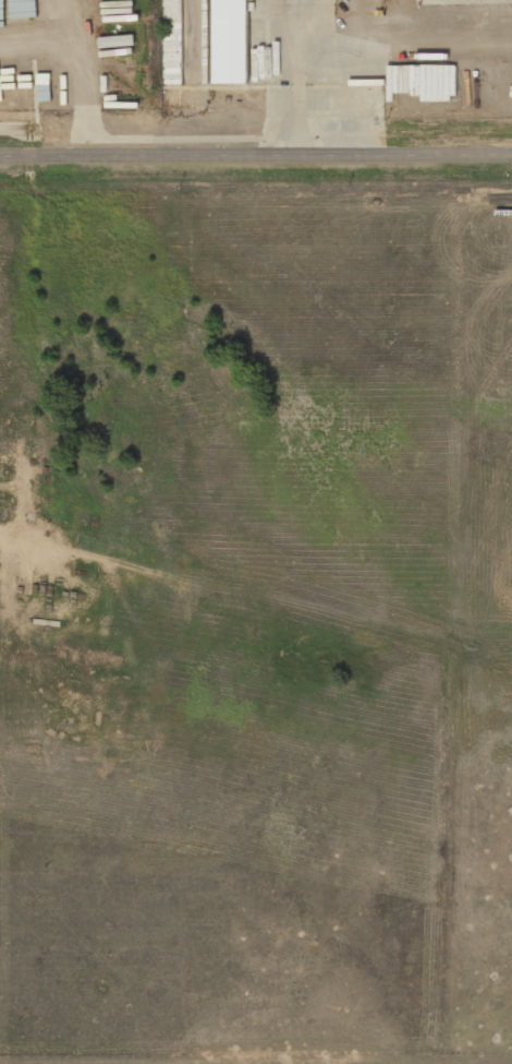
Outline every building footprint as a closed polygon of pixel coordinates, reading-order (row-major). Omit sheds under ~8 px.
[(164,82),(182,82),(182,0),(164,0),(164,82)] [(214,83),(249,82),(247,0),(212,0),(214,83)]
